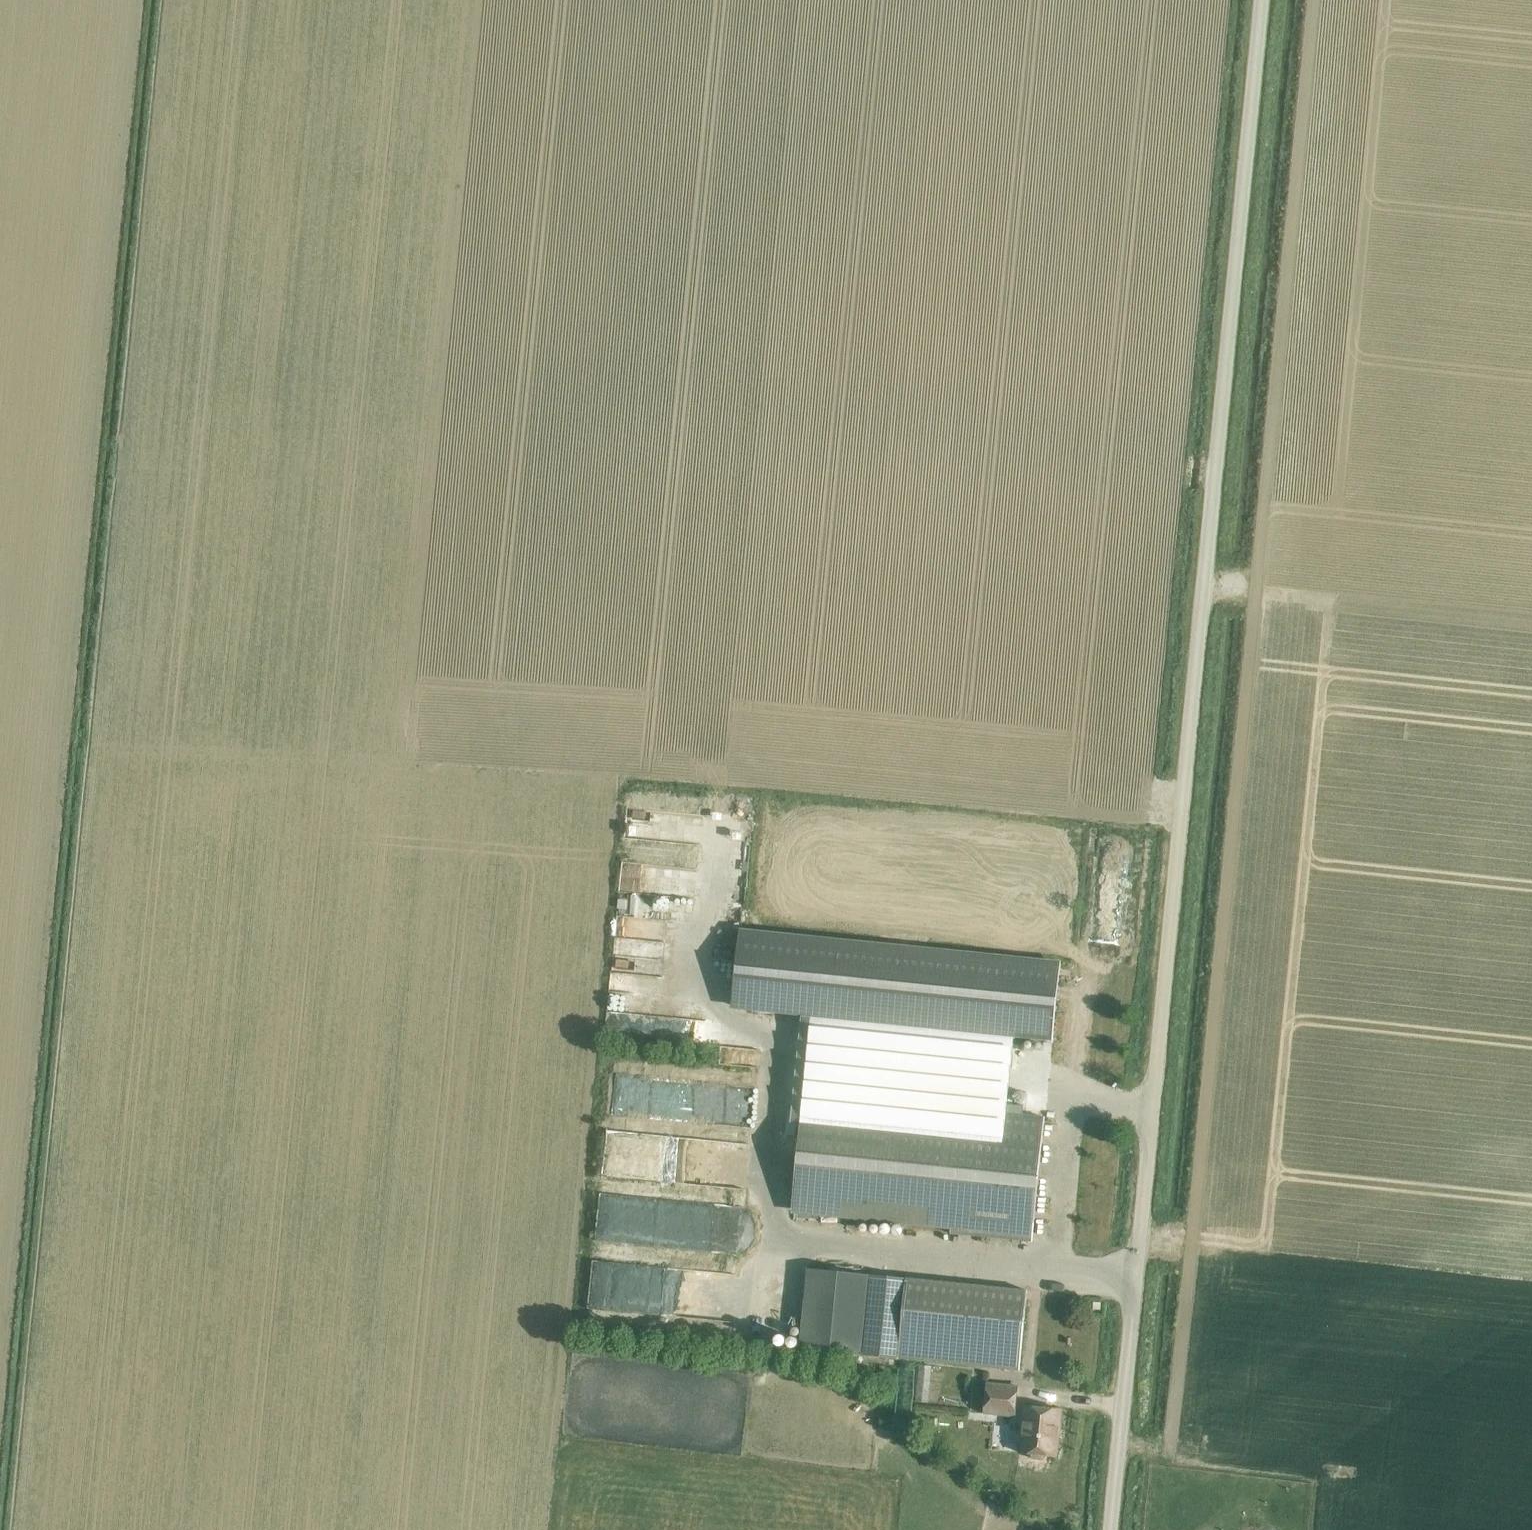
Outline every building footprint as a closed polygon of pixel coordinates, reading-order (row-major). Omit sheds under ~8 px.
[(1060,965),(740,932),(733,1005),(812,1014),(886,1021),(990,1031),(1013,1034),(1053,1038),(1057,997),(1060,965)] [(812,1014),(804,1093),(1023,1115),(1024,1105),(1006,1104),(1013,1034),(990,1031),(886,1021),(812,1014)] [(625,1114),(667,1118),(671,1077),(630,1072),(625,1114)] [(692,1112),(730,1114),(731,1084),(693,1082),(692,1112)] [(1032,1242),(1045,1117),(1023,1115),(804,1093),(792,1208),(951,1225),(951,1233),(1032,1242)] [(1016,1096),(1016,1098),(1016,1100),(1016,1102),(1018,1103),(1019,1104),(1021,1105),(1023,1104),(1025,1103),(1027,1102),(1027,1100),(1027,1098),(1027,1096),(1025,1094),(1023,1093),(1021,1093),(1019,1093),(1018,1094),(1016,1096)] [(670,1144),(670,1165),(688,1164),(688,1144),(670,1144)] [(611,1195),(611,1235),(632,1235),(632,1195),(611,1195)] [(602,1292),(654,1294),(656,1260),(604,1257),(602,1292)] [(807,1268),(799,1350),(860,1356),(867,1274),(807,1268)] [(1027,1291),(906,1278),(900,1338),(899,1354),(898,1358),(1019,1370),(1027,1291)] [(1023,1416),(1019,1452),(1030,1453),(1032,1459),(1043,1460),(1047,1455),(1058,1456),(1062,1410),(1024,1406),(1023,1409),(1016,1408),(1018,1386),(987,1383),(984,1413),(1015,1417),(1015,1415),(1023,1416)]
